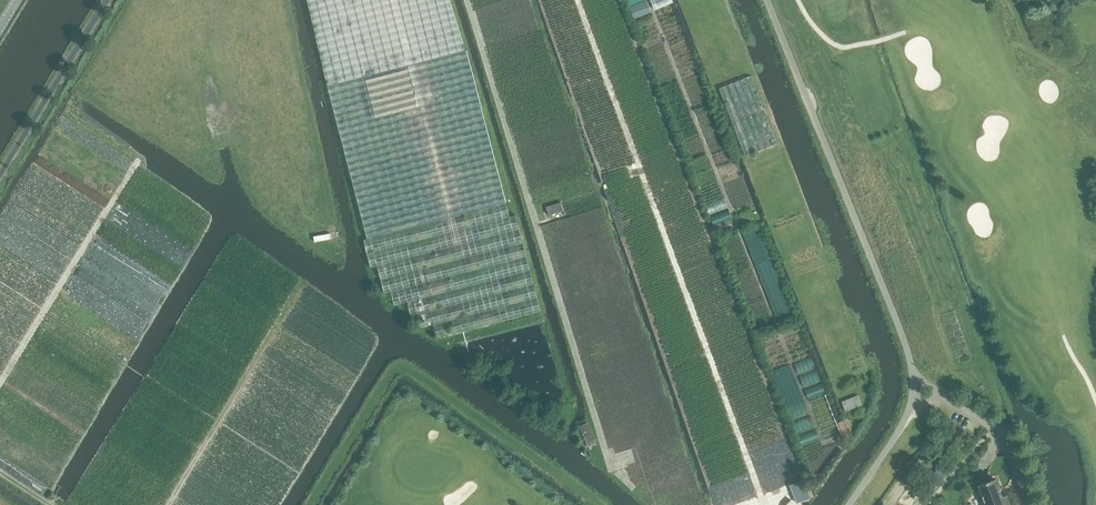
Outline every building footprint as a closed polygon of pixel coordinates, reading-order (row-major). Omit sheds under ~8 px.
[(326,79),(328,86),(368,239),(364,239),(371,267),(377,265),(384,293),(391,291),(395,305),(407,301),(411,315),(417,314),(421,327),(434,324),(438,338),(541,311),(516,215),(510,216),(506,203),(506,202),(467,50),(466,50),(450,0),(308,0),(326,79)] [(654,10),(673,2),(672,0),(651,0),(654,10)] [(650,12),(646,1),(630,7),(634,18),(650,12)] [(746,156),(777,144),(751,76),(719,88),(746,156)] [(588,422),(580,426),(588,446),(597,443),(588,422)] [(1002,498),(995,479),(990,480),(984,482),(979,485),(982,495),(980,495),(984,504),(985,504),(986,504),(1011,504),(1008,496),(1002,498)]
